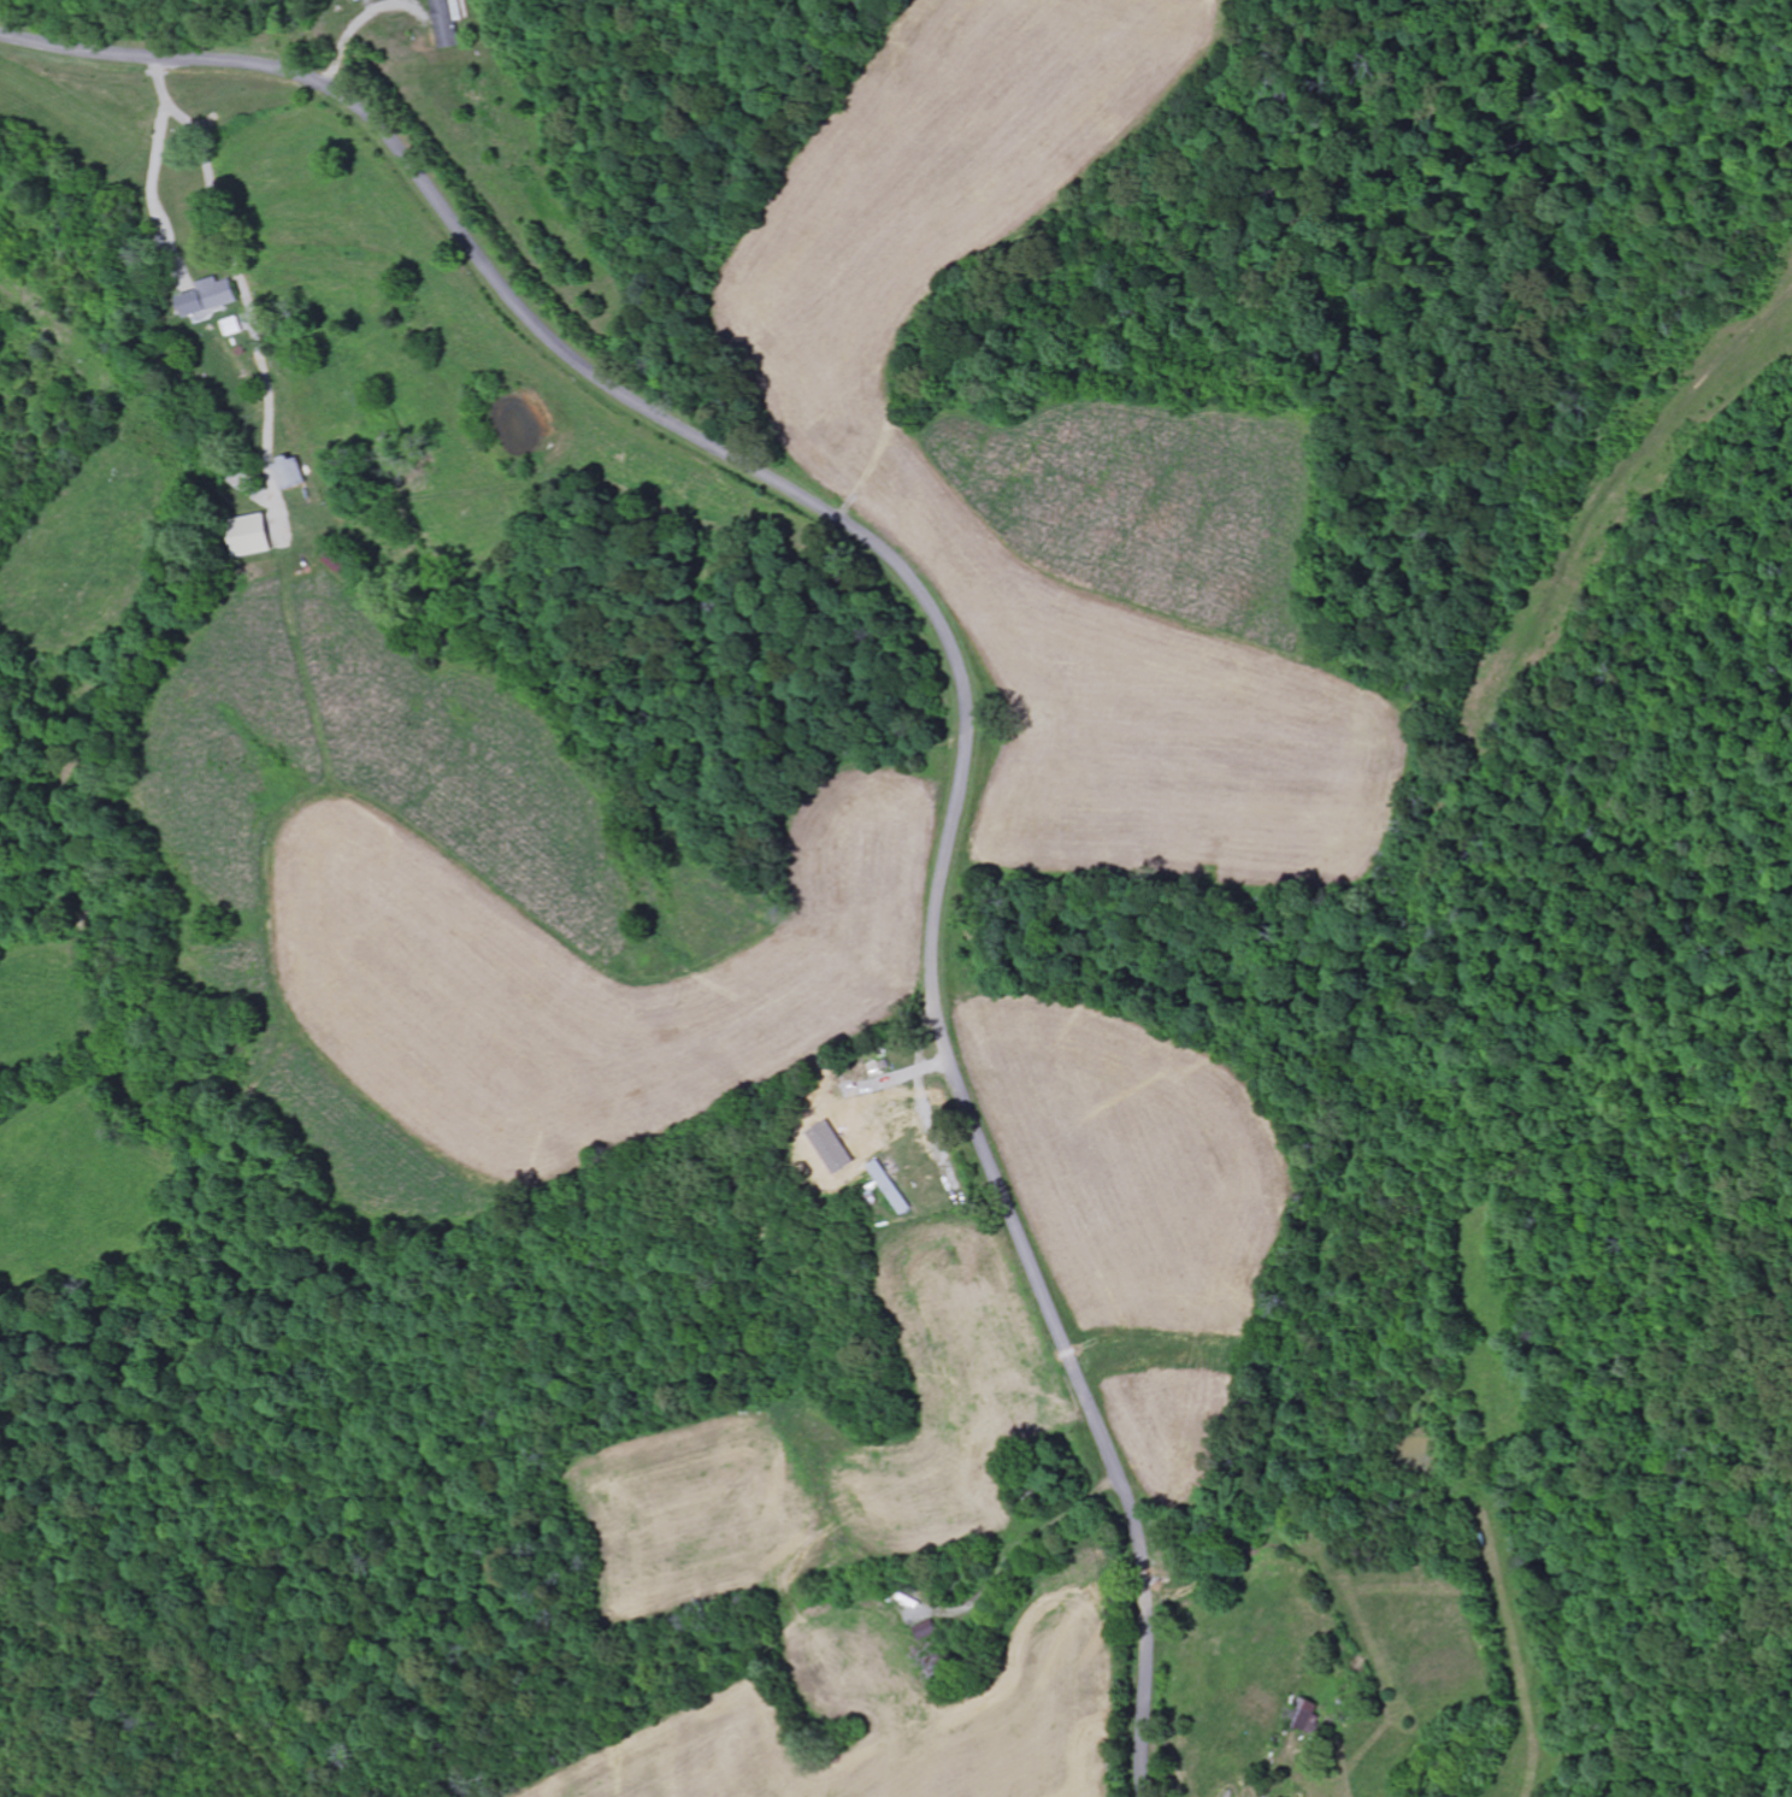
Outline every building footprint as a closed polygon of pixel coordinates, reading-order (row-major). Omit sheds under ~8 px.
[(465,47),(461,24),(466,23),(462,0),(455,1),(455,0),(432,0),(441,51),(465,47)] [(196,289),(197,293),(175,300),(182,323),(238,305),(229,278),(196,289)] [(306,482),(298,456),(274,463),(282,490),(306,482)] [(236,558),(273,551),(267,514),(230,520),(236,558)] [(904,1216),(914,1209),(881,1160),(870,1167),(904,1216)] [(916,1628),(920,1640),(940,1633),(936,1621),(916,1628)] [(1315,1735),(1326,1708),(1304,1698),(1299,1710),(1307,1713),(1300,1729),(1315,1735)]
